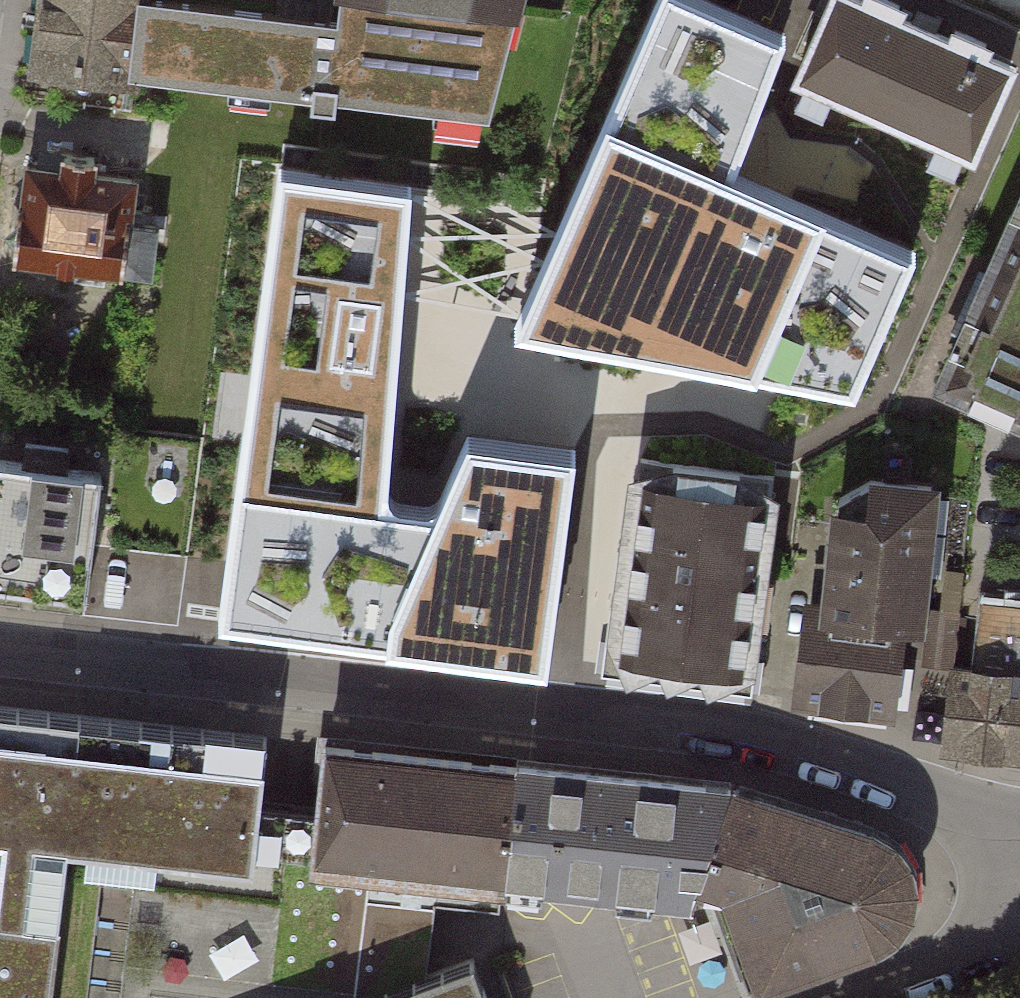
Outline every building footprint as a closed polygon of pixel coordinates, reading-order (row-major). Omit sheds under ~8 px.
[(36,69),(136,81),(137,68),(146,0),(45,0),(36,69)] [(137,68),(490,110),(510,1),(501,0),(344,0),(342,22),(159,0),(146,0),(137,68)] [(706,0),(659,0),(516,324),(854,386),(914,252),(731,173),(784,33),(706,0)] [(969,157),(1010,67),(860,0),(833,0),(797,81),(969,157)] [(15,258),(146,271),(152,219),(135,217),(139,180),(117,178),(119,160),(54,153),(52,171),(24,168),(15,258)] [(411,186),(279,168),(219,617),(544,660),(570,447),(468,435),(443,495),(435,504),(426,506),(402,501),(391,496),(385,484),(411,186)] [(1019,411),(1019,209),(945,378),(1019,411)] [(607,672),(747,690),(775,476),(635,458),(607,672)] [(87,599),(102,475),(0,462),(0,588),(87,599)] [(803,699),(895,710),(923,485),(831,473),(803,699)] [(1019,754),(1019,616),(954,613),(946,750),(1019,754)] [(69,837),(255,858),(257,844),(315,851),(320,804),(263,797),(269,738),(0,707),(0,829),(9,830),(69,837)] [(315,851),(514,875),(527,759),(329,736),(320,804),(315,851)] [(704,897),(705,889),(718,782),(527,759),(514,875),(704,897)] [(903,838),(882,828),(718,782),(705,889),(723,896),(758,983),(890,936),(911,920),(920,903),(925,888),(924,872),(918,855),(903,838)] [(69,837),(9,830),(0,905),(0,997),(50,997),(69,837)] [(371,997),(487,997),(474,961),(371,997)]
